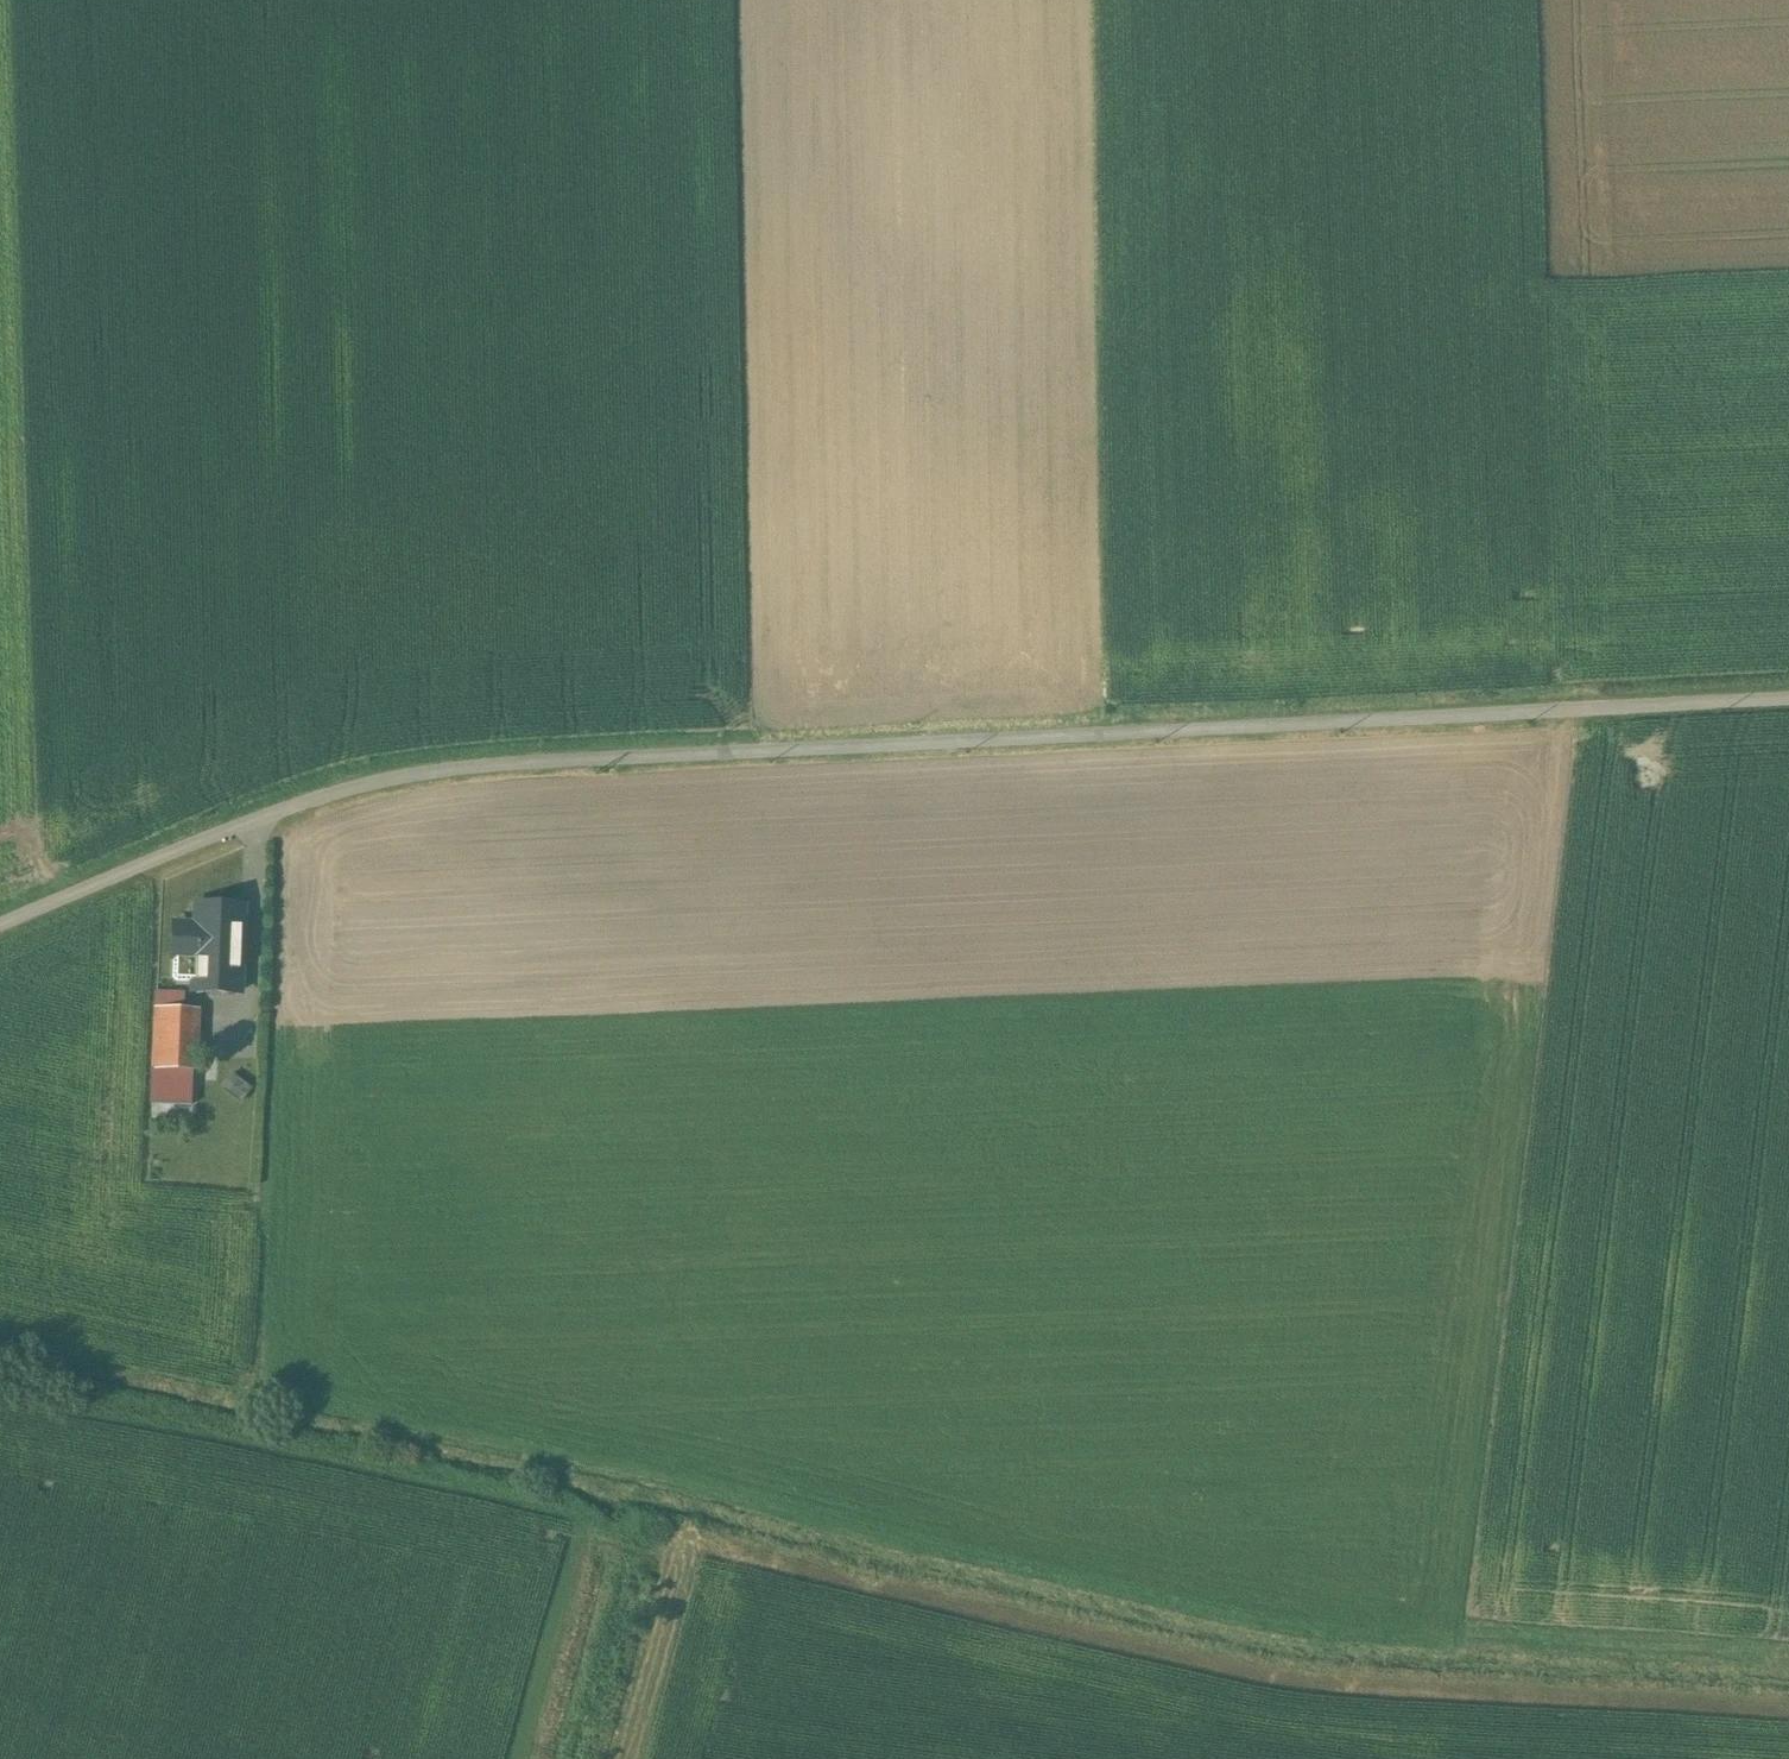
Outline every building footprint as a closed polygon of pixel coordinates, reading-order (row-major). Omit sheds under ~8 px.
[(196,904),(195,925),(194,955),(194,980),(194,990),(237,990),(240,906),(196,904)] [(173,924),(172,955),(194,955),(195,925),(173,924)] [(194,980),(194,955),(172,955),(172,976),(177,980),(194,980)] [(190,1104),(193,1008),(182,1007),(184,991),(156,990),(151,1103),(190,1104)] [(249,1088),(230,1073),(221,1085),(240,1100),(249,1088)]
